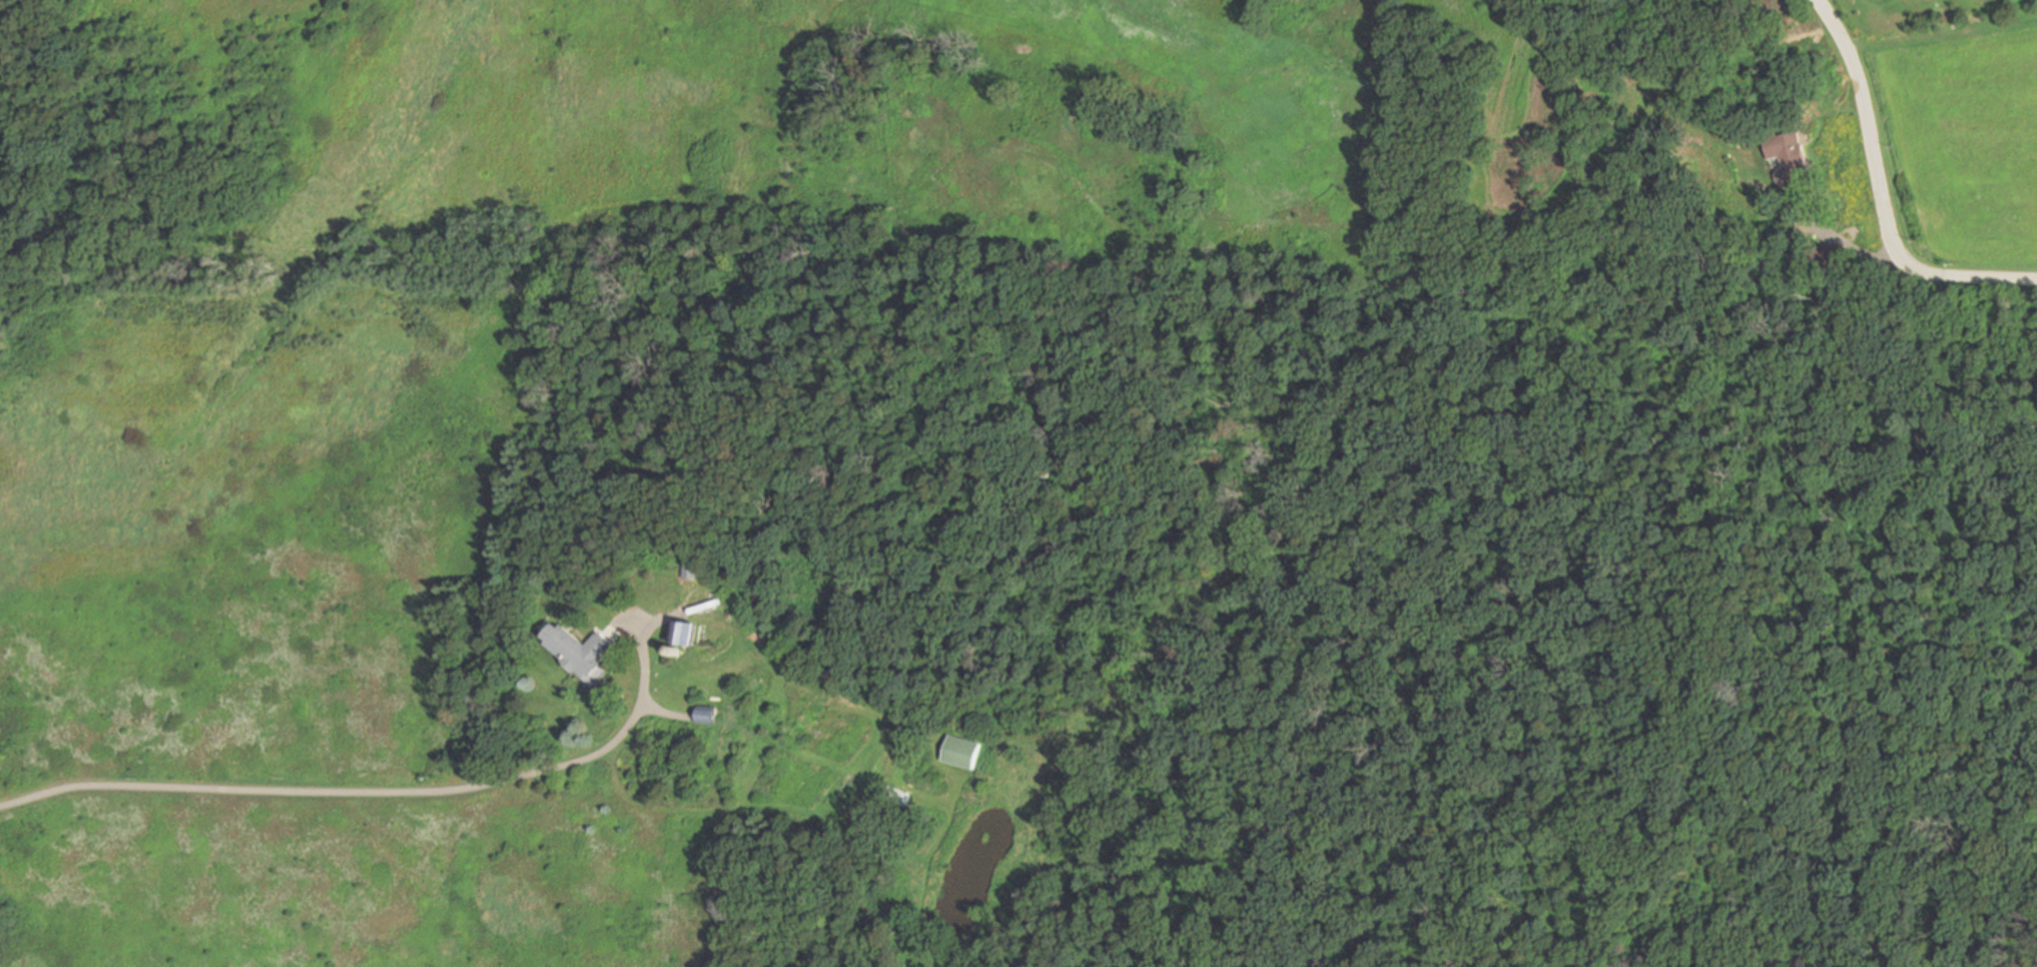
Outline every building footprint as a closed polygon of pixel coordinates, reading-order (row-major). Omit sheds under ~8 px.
[(1763,137),(1798,130),(1810,184),(1787,189),(1786,184),(1779,185),(1776,168),(1781,167),(1779,156),(1768,159),(1763,137)] [(685,559),(685,578),(700,578),(700,559),(685,559)] [(672,621),(670,642),(700,645),(702,625),(672,621)] [(545,637),(554,626),(560,630),(562,627),(586,646),(599,629),(618,645),(603,664),(609,669),(594,689),(575,674),(573,677),(560,667),(565,660),(546,645),(550,640),(545,637)] [(698,708),(698,722),(716,723),(716,709),(698,708)] [(949,735),(942,761),(972,769),(979,743),(949,735)] [(889,787),(885,801),(905,808),(910,794),(889,787)]
